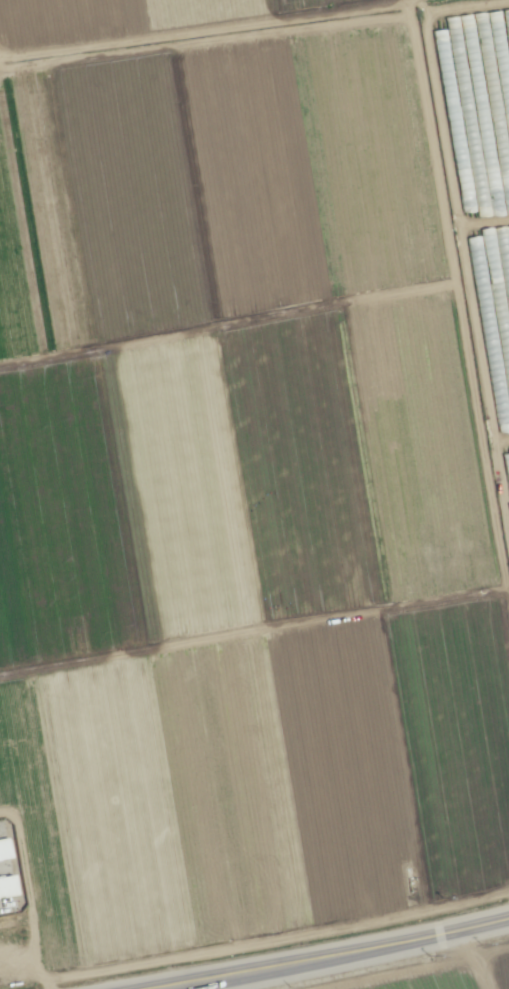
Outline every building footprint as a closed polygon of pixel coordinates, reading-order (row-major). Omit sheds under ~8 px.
[(6,838),(0,838),(0,858),(9,857),(6,838)] [(13,876),(0,877),(0,897),(15,895),(13,876)]
